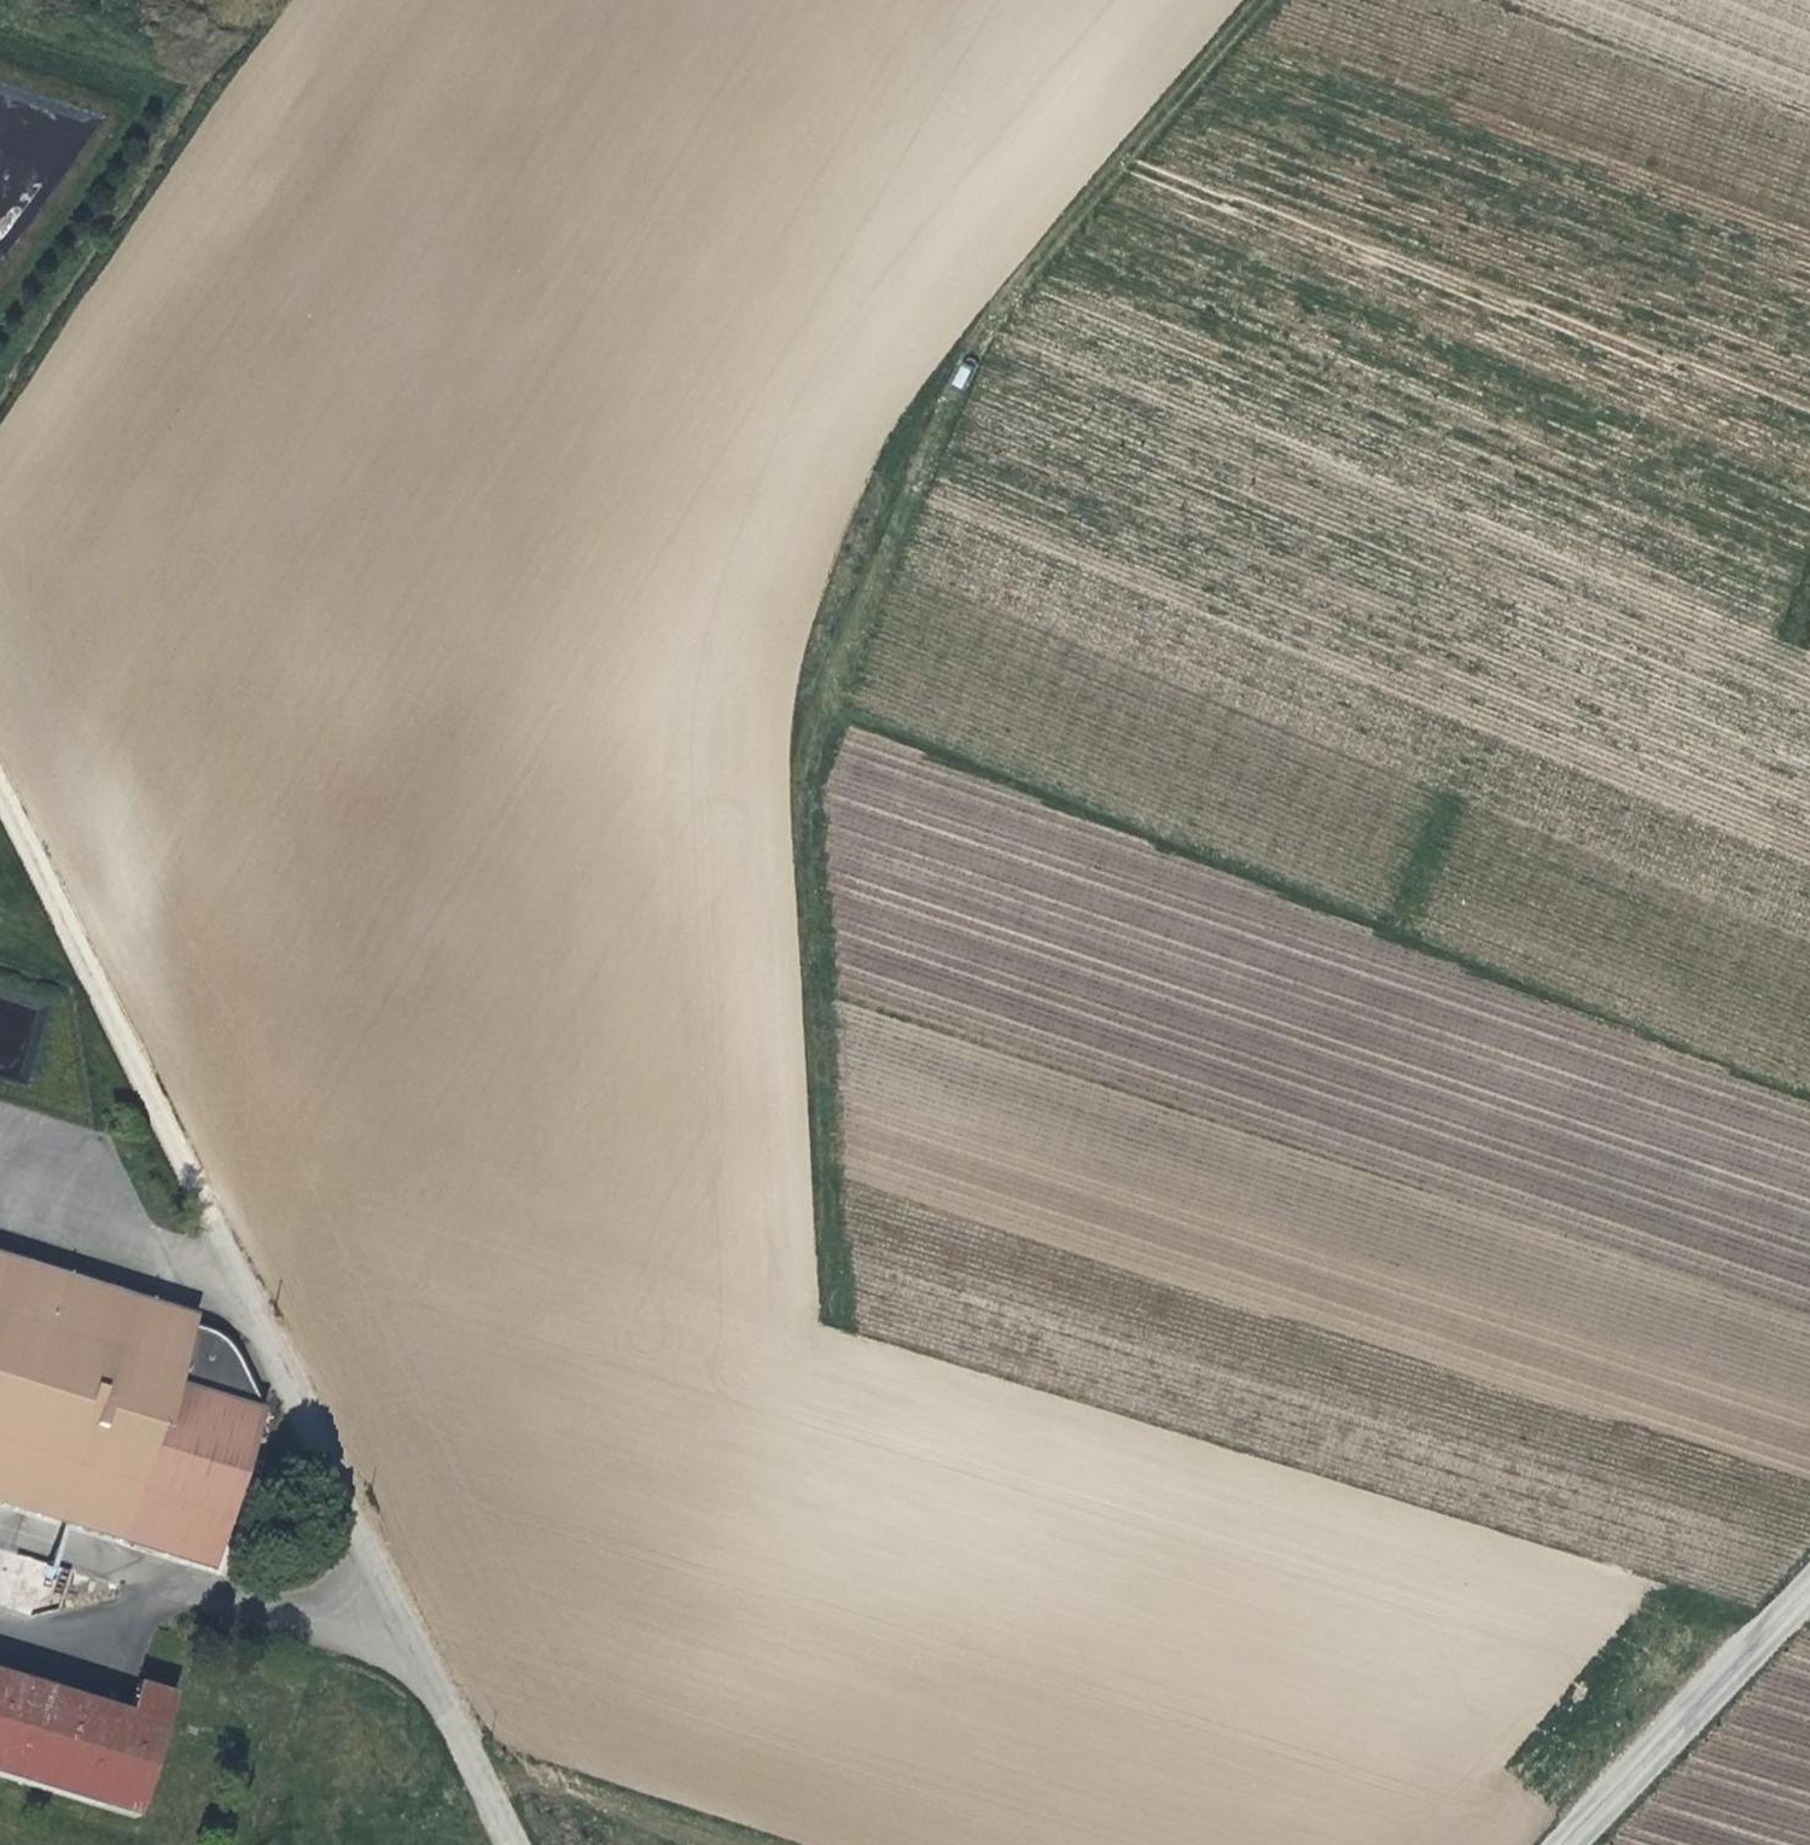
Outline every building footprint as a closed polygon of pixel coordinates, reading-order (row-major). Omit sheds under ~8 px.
[(35,1314),(40,1298),(58,1303),(66,1277),(0,1256),(0,1303),(35,1314)] [(209,1567),(261,1406),(226,1328),(66,1277),(58,1303),(40,1298),(35,1314),(0,1303),(0,1500),(209,1567)] [(0,1681),(0,1783),(133,1823),(162,1730),(124,1719),(0,1681)] [(133,1691),(124,1719),(162,1730),(171,1702),(133,1691)]
